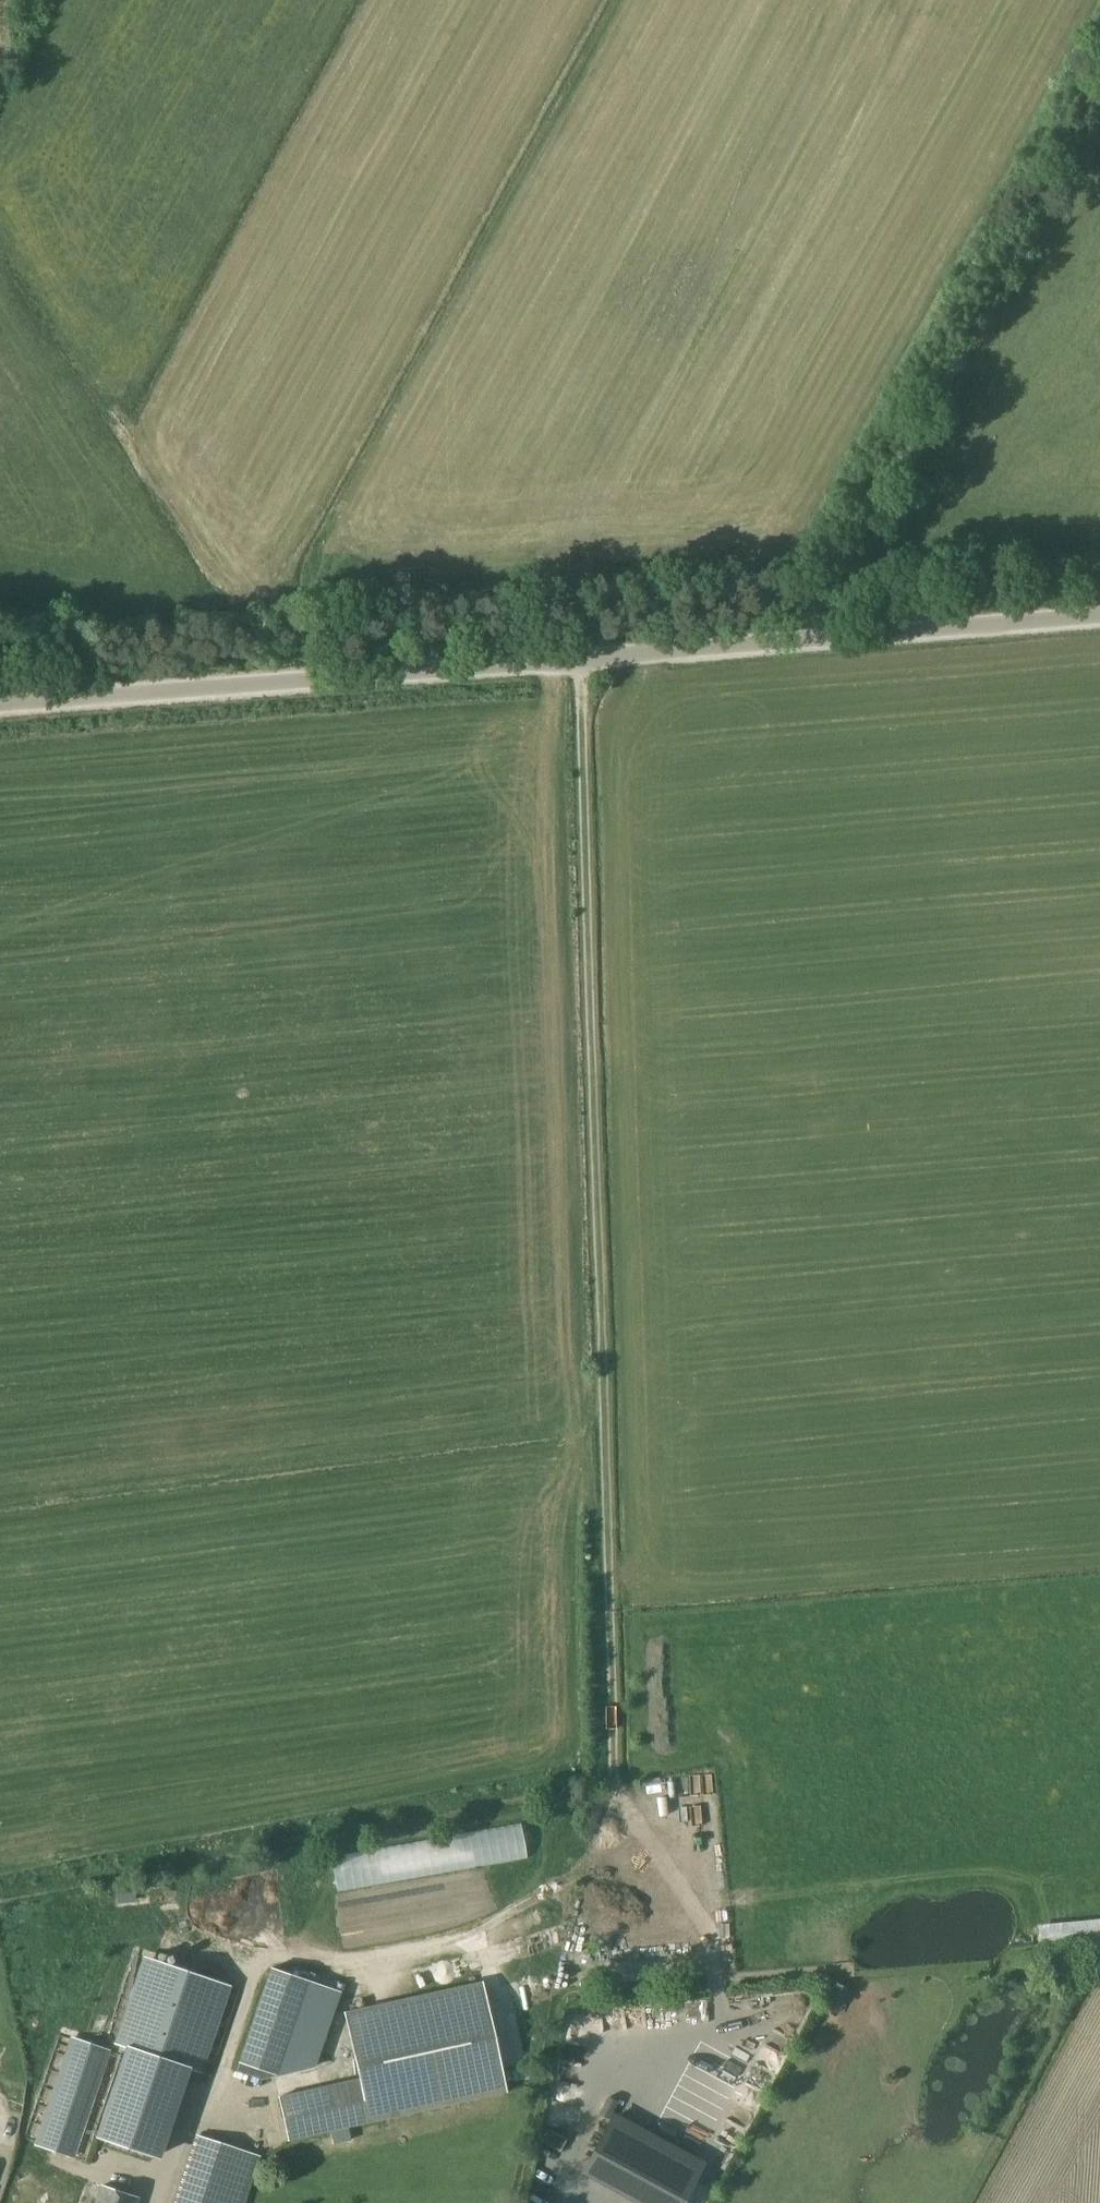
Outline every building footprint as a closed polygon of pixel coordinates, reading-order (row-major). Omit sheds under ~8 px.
[(337,1902),(470,1887),(467,1866),(335,1881),(337,1902)] [(133,1888),(117,1889),(118,1901),(134,1900),(133,1888)] [(340,1924),(345,1948),(470,1924),(468,1915),(463,1916),(460,1901),(340,1924)] [(123,2047),(95,2129),(153,2149),(181,2066),(187,2068),(217,1981),(146,1958),(117,2044),(123,2047)] [(238,2062),(236,2071),(262,2080),(312,2067),(313,2063),(338,1991),(271,1968),(265,1985),(238,2062)] [(301,2092),(278,2097),(287,2138),(310,2133),(503,2092),(480,1984),(348,2013),(362,2079),(301,2092)] [(73,2039),(37,2144),(71,2156),(107,2050),(73,2039)] [(579,2171),(638,2202),(680,2202),(700,2167),(608,2117),(579,2171)] [(348,2129),(333,2133),(335,2143),(351,2140),(348,2129)] [(172,2202),(240,2202),(249,2176),(256,2157),(195,2136),(172,2202)] [(138,2198),(100,2185),(95,2202),(136,2202),(138,2198)]
